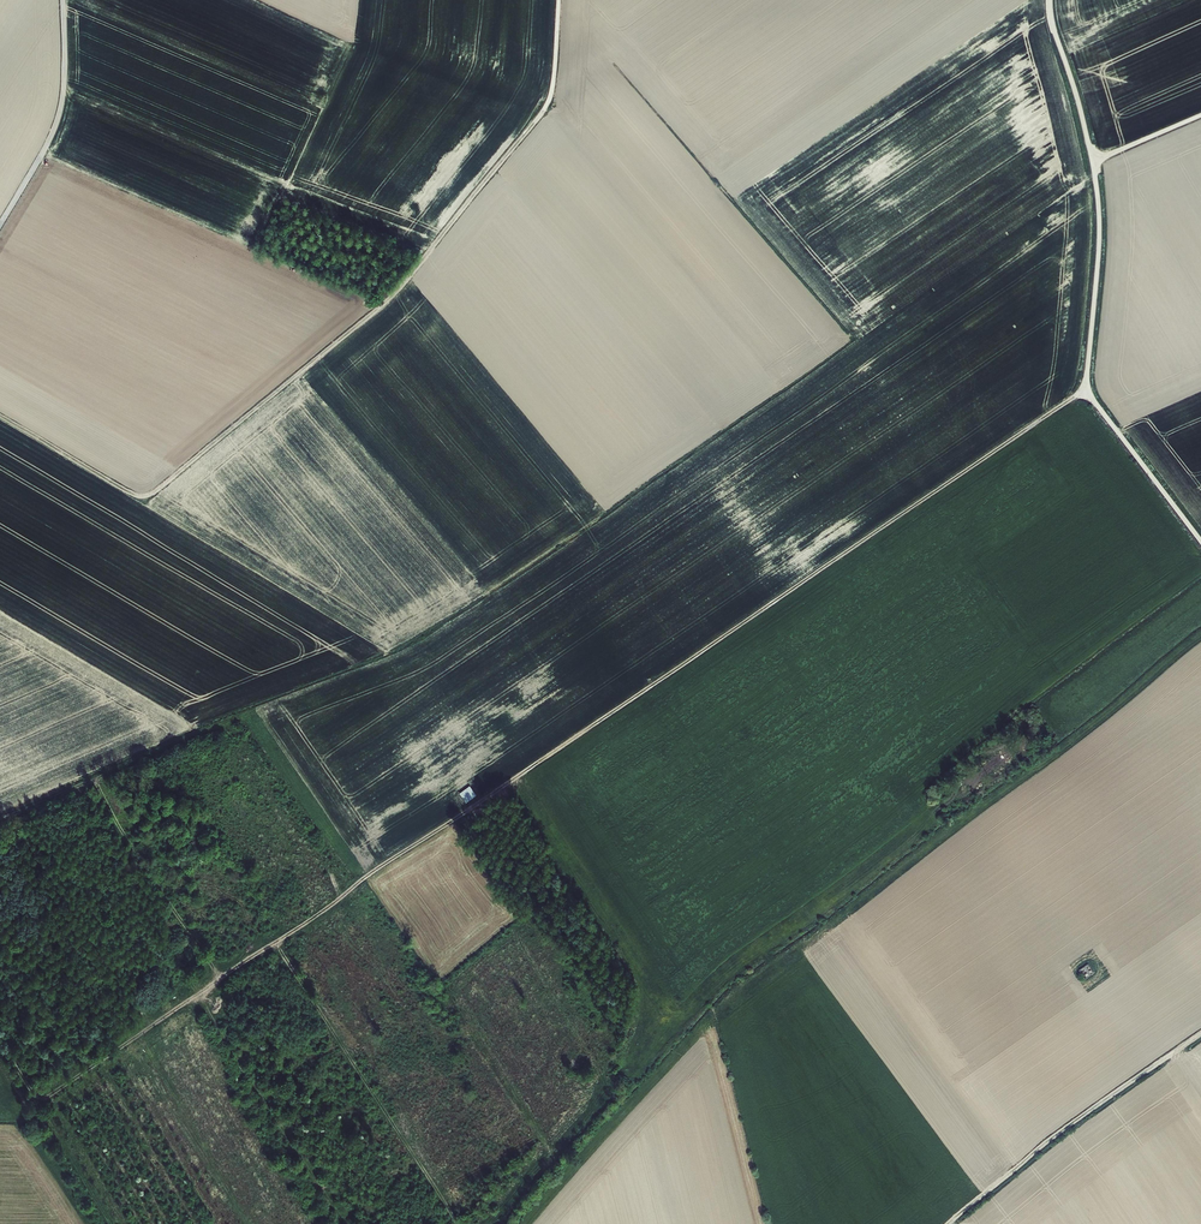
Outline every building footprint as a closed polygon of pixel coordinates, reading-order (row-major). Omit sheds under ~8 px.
[(470,786),(460,794),(467,804),(477,796),(470,786)] [(1087,964),(1078,970),(1085,979),(1093,972),(1087,964)]
